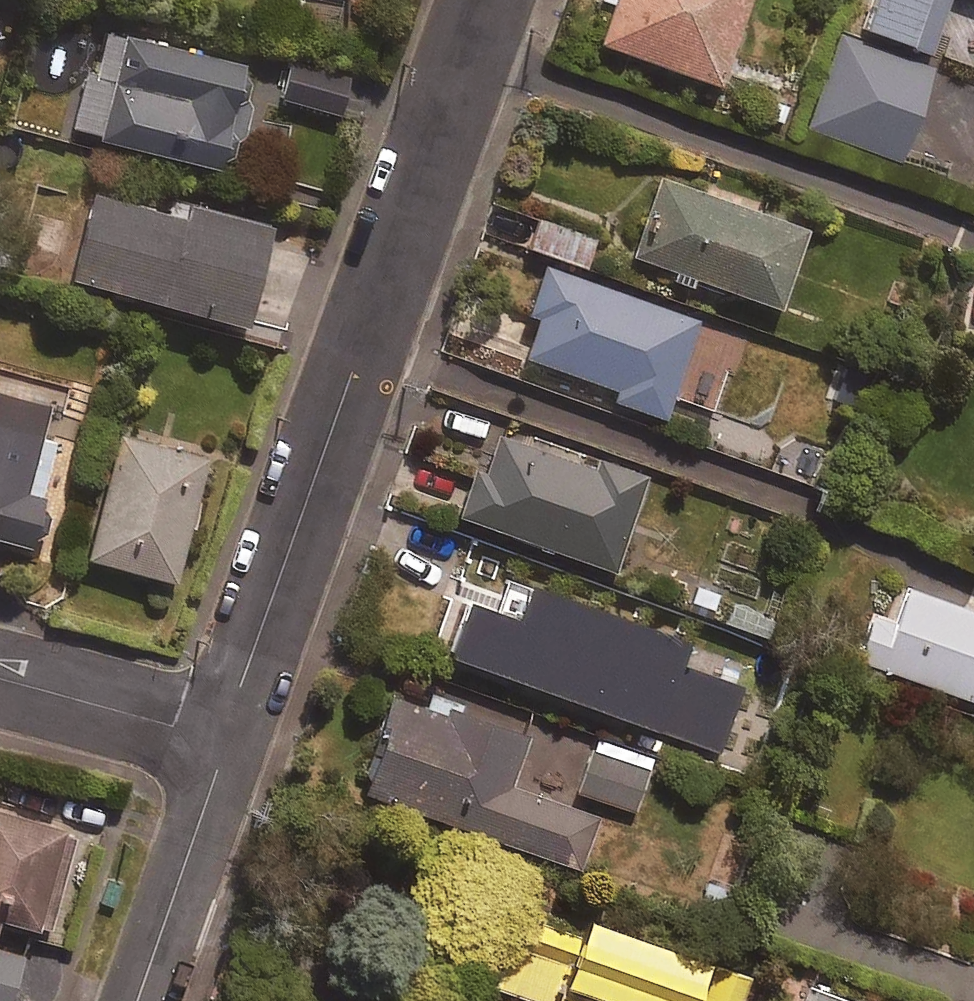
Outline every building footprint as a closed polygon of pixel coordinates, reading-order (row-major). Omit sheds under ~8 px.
[(599,4),(610,8),(598,43),(716,85),(746,0),(600,0),(599,4)] [(863,29),(930,52),(947,0),(872,0),(863,29)] [(247,66),(96,30),(71,134),(218,169),(226,137),(239,140),(251,90),(242,88),(247,66)] [(930,68),(840,37),(808,128),(898,160),(930,68)] [(805,232),(662,180),(634,257),(776,309),(805,232)] [(155,212),(95,195),(71,279),(240,326),(267,228),(159,197),(155,212)] [(534,320),(521,356),(614,389),(610,400),(662,419),(696,321),(544,267),(527,317),(534,320)] [(0,426),(0,540),(26,547),(54,440),(0,426)] [(207,459),(122,432),(82,557),(168,584),(207,459)] [(590,469),(494,434),(480,474),(473,472),(457,517),(611,572),(644,478),(593,460),(590,469)] [(684,646),(506,581),(494,614),(462,602),(443,654),(717,754),(741,689),(677,665),(684,646)] [(904,588),(892,622),(872,615),(855,660),(973,703),(973,613),(904,588)] [(530,721),(434,688),(425,713),(388,700),(356,792),(578,868),(596,817),(508,787),(530,721)] [(656,759),(594,737),(573,796),(635,818),(656,759)] [(0,812),(0,920),(41,934),(73,836),(0,812)] [(577,920),(569,941),(518,922),(493,988),(526,1000),(690,1000),(703,967),(577,920)] [(0,953),(0,1000),(9,1000),(21,959),(0,953)] [(717,968),(705,1000),(741,1000),(749,980),(717,968)] [(803,988),(798,1000),(839,1000),(803,988)]
